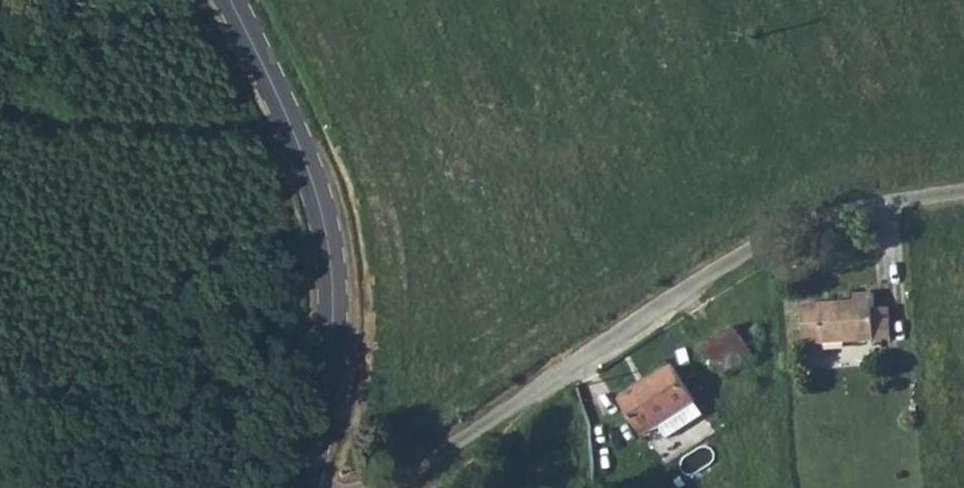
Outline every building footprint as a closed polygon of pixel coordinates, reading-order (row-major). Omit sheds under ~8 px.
[(803,307),(805,347),(876,343),(874,311),(873,294),(856,295),(856,304),(803,307)] [(874,311),(876,343),(893,342),(891,310),(874,311)] [(722,376),(753,357),(735,330),(705,349),(722,376)] [(704,415),(672,368),(621,402),(645,437),(660,427),(669,439),(704,415)]
